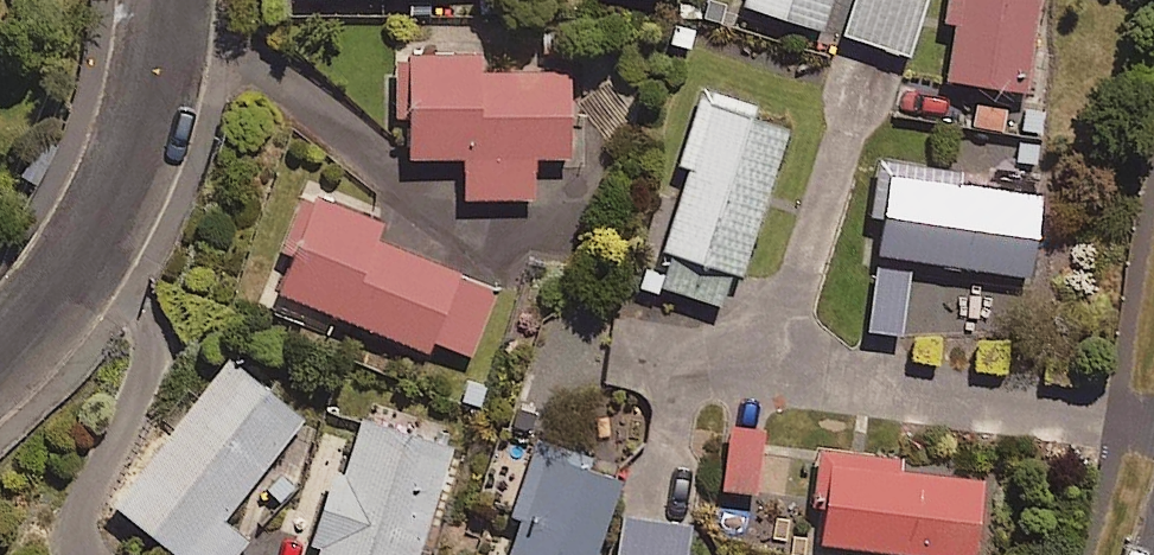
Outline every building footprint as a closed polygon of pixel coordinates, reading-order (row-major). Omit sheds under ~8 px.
[(825,0),(740,0),(816,26),(825,0)] [(839,31),(905,53),(922,0),(849,0),(839,31)] [(938,74),(1029,88),(1043,0),(950,0),(938,74)] [(472,71),(472,44),(398,45),(401,154),(459,152),(460,197),(529,195),(528,155),(566,154),(564,69),(472,71)] [(656,283),(714,302),(725,269),(733,272),(782,124),(700,96),(650,245),(667,250),(656,283)] [(962,172),(881,159),(866,249),(1025,274),(1038,193),(961,180),(962,172)] [(278,281),(430,348),(436,335),(471,350),(498,288),(373,233),(381,214),(319,187),(278,281)] [(906,271),(872,265),(862,326),(895,332),(906,271)] [(236,348),(114,495),(187,554),(233,554),(248,537),(221,515),(309,408),(236,348)] [(314,538),(321,541),(317,554),(417,554),(453,442),(363,413),(345,469),(337,466),(314,538)] [(764,422),(729,419),(723,484),(757,487),(764,422)] [(593,451),(542,435),(505,554),(594,554),(620,472),(589,462),(593,451)] [(983,478),(901,467),(902,456),(826,446),(814,537),(952,554),(973,554),(983,478)] [(624,508),(617,554),(686,554),(692,518),(624,508)]
